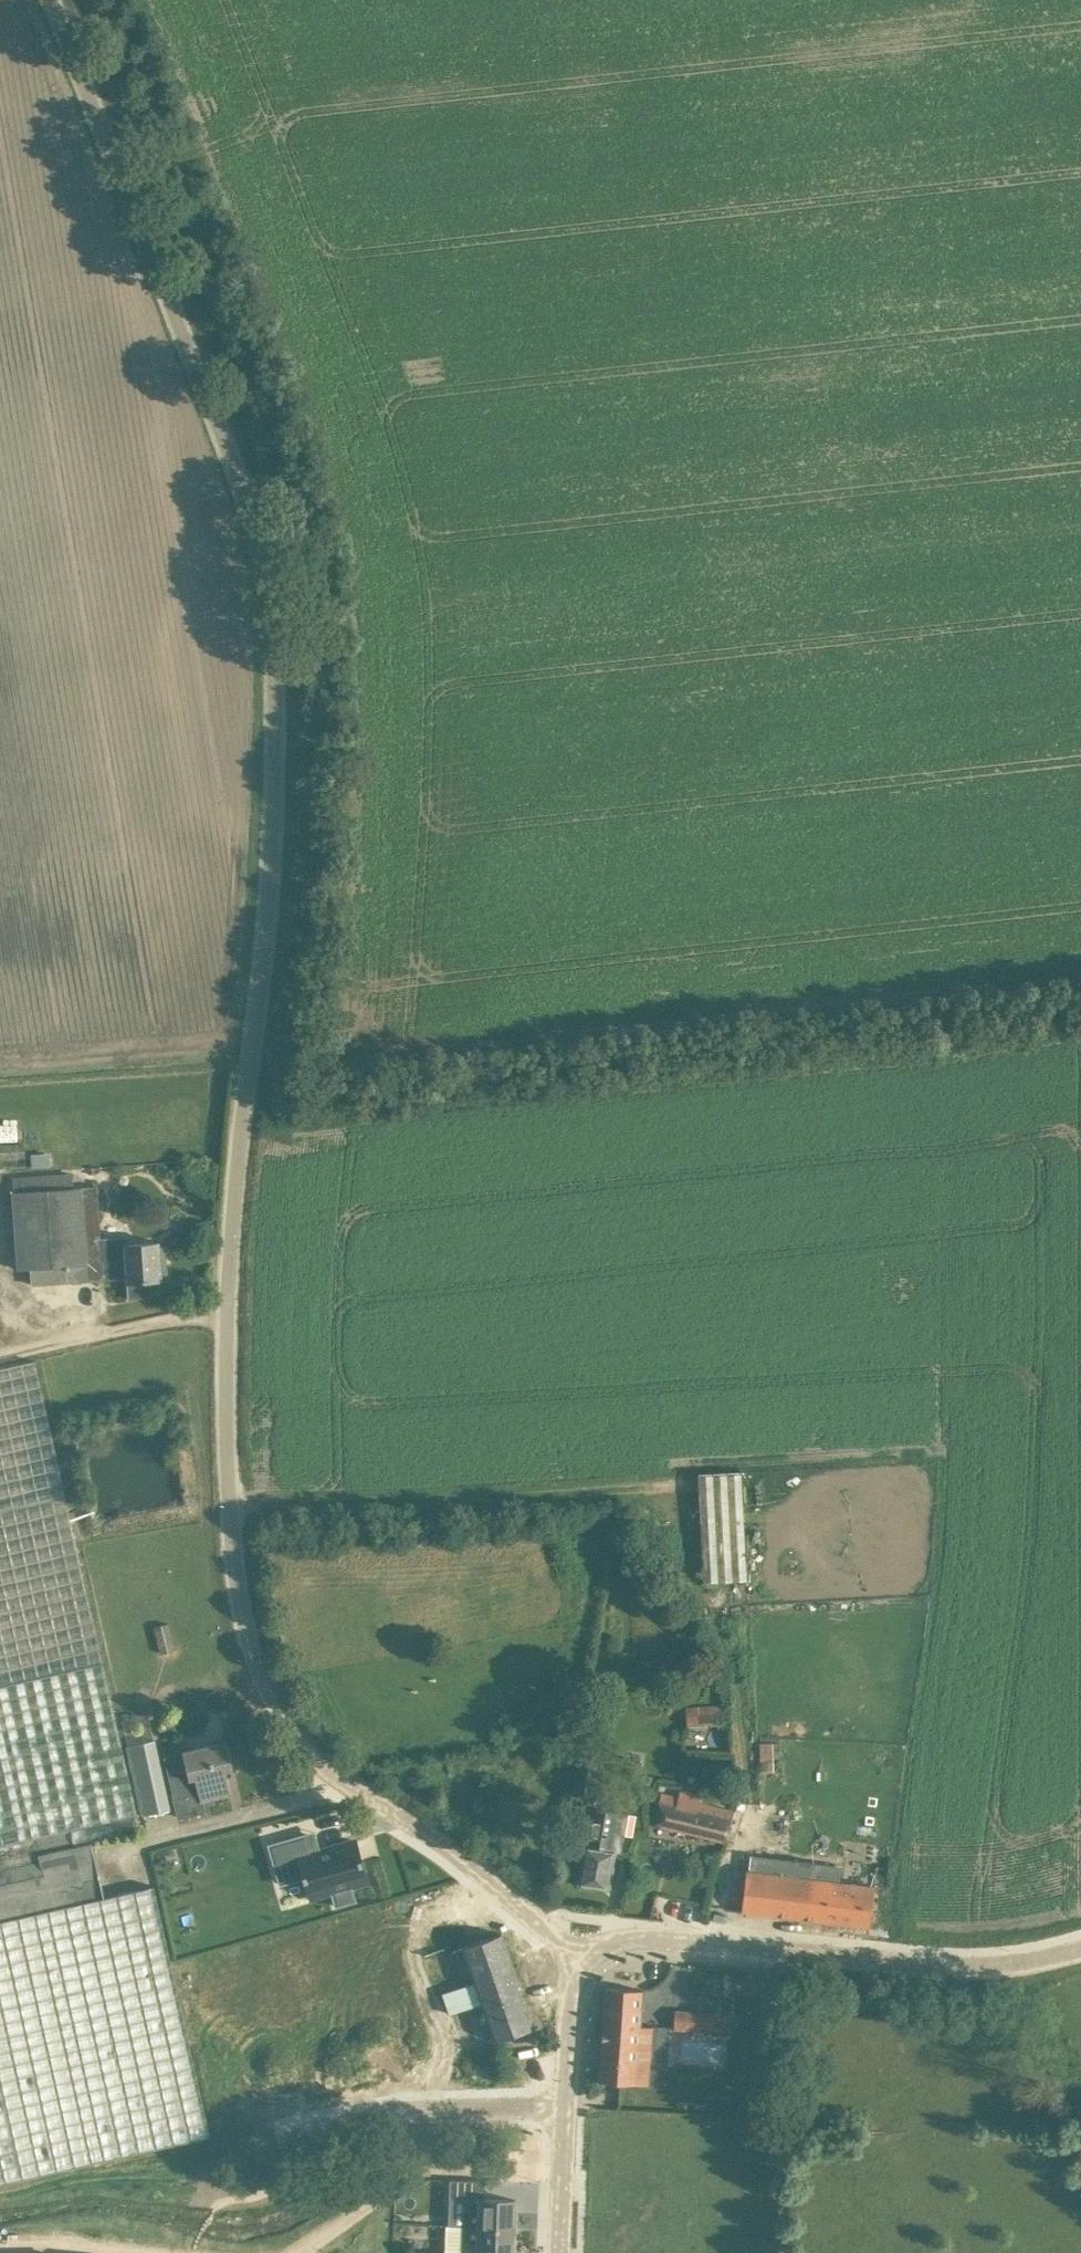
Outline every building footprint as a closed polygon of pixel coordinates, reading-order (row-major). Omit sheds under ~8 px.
[(7,1158),(25,1158),(25,1140),(0,1140),(0,1158),(7,1158)] [(46,1165),(45,1152),(31,1153),(32,1166),(46,1165)] [(160,1241),(128,1243),(128,1235),(101,1237),(97,1185),(73,1187),(72,1173),(13,1177),(14,1191),(13,1191),(19,1268),(31,1267),(33,1283),(128,1276),(128,1281),(129,1281),(130,1297),(151,1292),(150,1279),(163,1278),(168,1277),(166,1260),(161,1260),(160,1241)] [(116,1717),(35,1358),(0,1366),(0,2181),(210,2133),(154,1885),(105,1896),(92,1840),(73,1844),(72,1842),(140,1827),(116,1717)] [(747,1468),(702,1470),(707,1578),(751,1577),(747,1468)] [(175,1649),(169,1622),(153,1625),(160,1652),(175,1649)] [(686,1676),(697,1677),(698,1663),(687,1663),(687,1661),(677,1660),(677,1673),(686,1673),(686,1676)] [(687,1723),(729,1721),(729,1709),(722,1709),(722,1705),(686,1706),(687,1723)] [(144,1814),(170,1809),(154,1740),(128,1746),(144,1814)] [(206,1745),(182,1751),(164,1755),(178,1817),(188,1815),(198,1812),(206,1810),(203,1799),(210,1797),(232,1792),(226,1768),(234,1766),(228,1740),(206,1745)] [(760,1756),(773,1756),(773,1742),(760,1742),(760,1756)] [(702,1773),(704,1758),(689,1756),(688,1771),(702,1773)] [(731,1818),(733,1810),(699,1802),(701,1793),(679,1787),(678,1795),(662,1791),(662,1794),(660,1801),(655,1822),(725,1840),(731,1818)] [(622,1852),(625,1834),(629,1811),(592,1806),(586,1846),(584,1846),(582,1858),(578,1880),(583,1881),(585,1885),(591,1886),(594,1883),(610,1886),(616,1851),(622,1852)] [(336,1904),(355,1899),(351,1884),(367,1879),(362,1862),(363,1862),(362,1856),(360,1856),(355,1839),(313,1851),(307,1832),(273,1842),(274,1843),(279,1861),(279,1862),(300,1856),(305,1872),(304,1873),(305,1878),(307,1878),(312,1895),(332,1890),(336,1904)] [(870,1925),(873,1903),(877,1867),(857,1865),(855,1881),(843,1880),(844,1869),(748,1857),(746,1871),(732,1869),(730,1886),(727,1908),(744,1910),(744,1909),(868,1925),(870,1925)] [(502,1932),(481,1940),(462,1946),(473,1981),(481,2003),(493,2040),(514,2033),(535,2026),(502,1932)] [(649,2083),(653,2025),(641,2024),(642,2008),(643,1989),(607,1986),(600,2080),(649,2083)] [(673,2028),(709,2031),(710,2011),(675,2009),(673,2028)] [(495,2138),(494,2154),(506,2155),(506,2139),(495,2138)] [(449,2198),(450,2198),(464,2198),(463,2226),(515,2228),(516,2198),(485,2197),(486,2179),(450,2178),(443,2177),(443,2182),(450,2183),(449,2198)] [(462,2252),(475,2252),(478,2252),(514,2252),(515,2228),(463,2226),(462,2252)]
